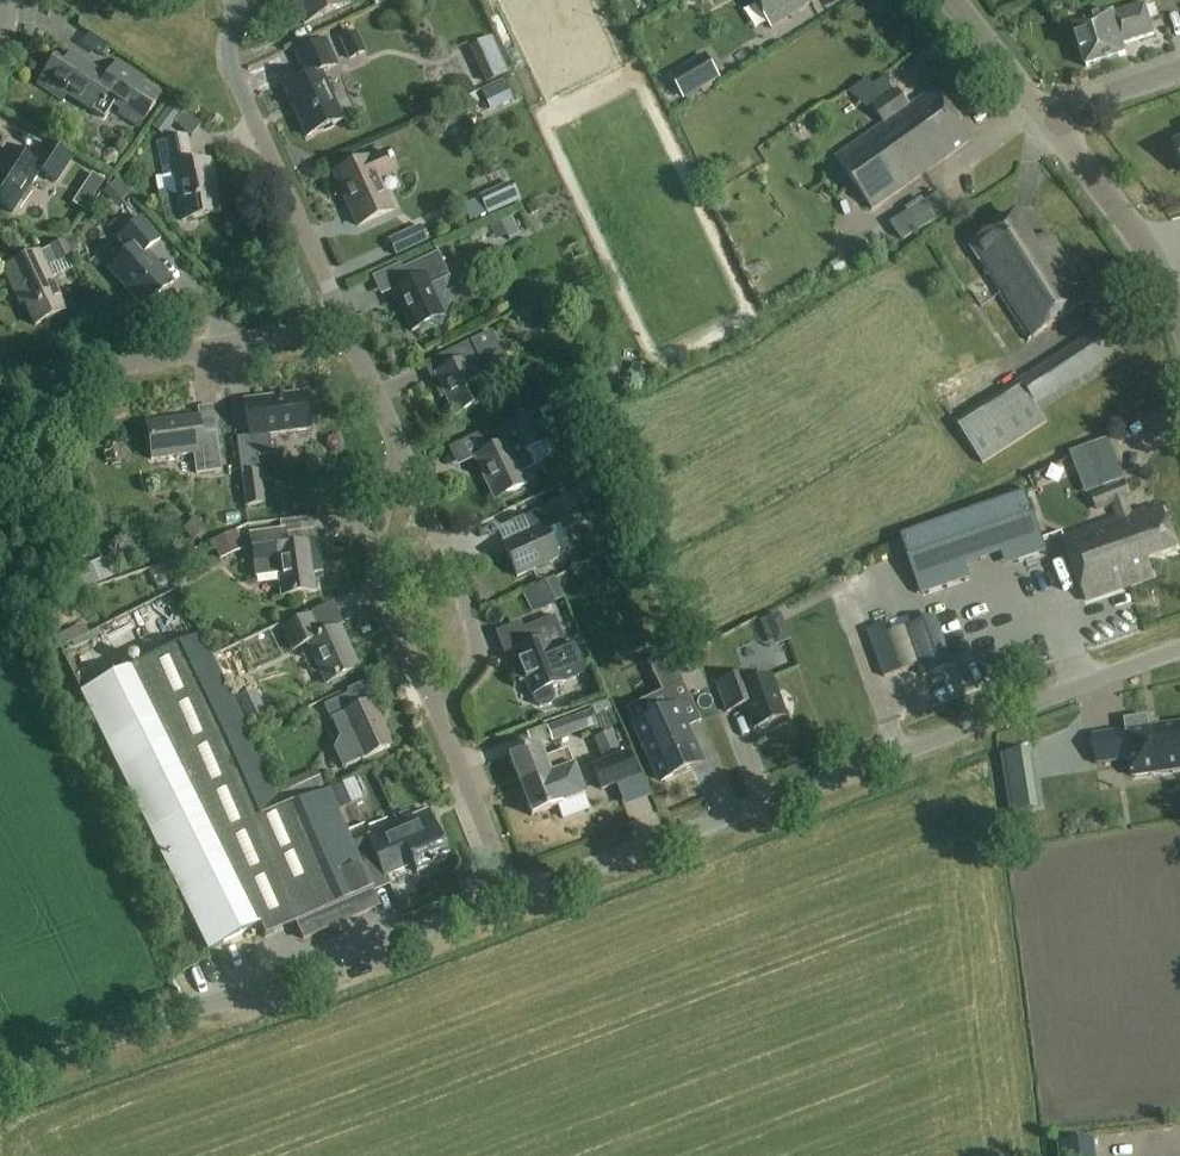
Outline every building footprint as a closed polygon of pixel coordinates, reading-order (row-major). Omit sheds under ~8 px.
[(304,25),(358,0),(292,0),(304,25)] [(771,28),(812,1),(811,0),(753,0),(771,28)] [(1155,34),(1146,4),(1114,14),(1113,13),(1074,26),(1087,66),(1127,53),(1124,44),(1155,34)] [(357,32),(340,40),(349,60),(367,52),(357,32)] [(336,66),(324,40),(295,53),(307,78),(284,88),(307,137),(342,121),(319,73),(336,66)] [(115,106),(123,111),(119,117),(140,131),(162,96),(142,82),(144,79),(119,62),(107,79),(71,55),(64,66),(55,59),(38,85),(63,101),(66,95),(106,120),(115,106)] [(706,55),(671,76),(685,101),(721,80),(706,55)] [(487,85),(509,74),(503,60),(480,71),(487,85)] [(868,80),(861,86),(874,104),(882,99),(868,80)] [(505,85),(483,96),(491,113),(513,102),(505,85)] [(910,106),(898,89),(872,107),(884,124),(836,158),(872,210),(971,140),(938,94),(930,100),(927,94),(910,106)] [(151,132),(163,140),(182,112),(171,104),(151,132)] [(192,138),(200,127),(183,114),(175,125),(192,138)] [(191,166),(186,138),(159,144),(166,175),(174,173),(180,202),(178,202),(182,221),(219,214),(211,177),(213,177),(210,162),(191,166)] [(45,143),(31,164),(7,149),(0,160),(0,206),(11,214),(39,171),(56,182),(70,160),(45,143)] [(102,162),(107,166),(114,165),(118,160),(117,154),(113,150),(105,151),(101,156),(102,162)] [(394,171),(386,153),(367,161),(366,159),(334,174),(358,227),(390,212),(376,180),(394,171)] [(1013,191),(1029,199),(1040,176),(1024,168),(1013,191)] [(85,186),(97,194),(105,183),(92,175),(85,186)] [(511,183),(479,198),(479,199),(487,215),(488,217),(520,202),(511,183)] [(939,192),(888,225),(901,243),(952,212),(939,192)] [(111,218),(125,207),(114,194),(101,205),(111,218)] [(531,216),(541,210),(537,201),(526,207),(531,216)] [(1034,246),(1015,216),(973,244),(974,246),(971,248),(979,261),(982,259),(984,262),(982,263),(993,280),(992,281),(1030,340),(1092,299),(1050,235),(1034,246)] [(159,241),(140,218),(117,238),(128,250),(108,268),(144,309),(173,283),(146,252),(159,241)] [(512,218),(501,223),(509,241),(520,236),(512,218)] [(420,226),(389,241),(397,257),(428,242),(420,226)] [(64,311),(45,271),(75,257),(73,254),(81,251),(75,238),(38,255),(37,253),(3,269),(16,296),(19,294),(34,325),(64,311)] [(860,264),(872,256),(864,243),(851,252),(860,264)] [(451,281),(446,271),(437,252),(402,269),(409,282),(392,290),(412,331),(427,324),(442,329),(451,303),(445,301),(451,281)] [(526,306),(513,313),(517,322),(531,316),(526,306)] [(1109,326),(957,423),(982,463),(1047,421),(1040,411),(1127,355),(1109,326)] [(491,331),(479,337),(444,353),(451,366),(434,374),(453,415),(487,399),(475,376),(505,361),(491,331)] [(603,376),(616,369),(607,352),(594,359),(603,376)] [(633,365),(630,381),(644,384),(648,368),(633,365)] [(311,430),(306,394),(246,401),(253,457),(273,454),(270,435),(311,430)] [(529,414),(543,442),(551,438),(538,410),(529,414)] [(544,447),(542,443),(528,414),(483,436),(489,449),(474,457),(494,500),(527,485),(522,473),(533,467),(527,454),(544,447)] [(201,434),(199,417),(147,423),(152,459),(195,454),(197,474),(222,471),(217,432),(201,434)] [(1137,512),(1132,514),(1126,498),(1131,496),(1125,480),(1110,438),(1069,453),(1084,493),(1103,486),(1104,488),(1105,490),(1093,495),(1098,508),(1114,503),(1119,518),(1065,539),(1087,600),(1154,575),(1148,559),(1178,548),(1163,509),(1139,518),(1137,512)] [(261,471),(241,474),(246,507),(265,505),(261,471)] [(584,476),(573,481),(579,495),(590,490),(584,476)] [(902,537),(922,595),(969,579),(965,567),(1010,551),(1014,563),(1046,552),(1025,494),(902,537)] [(572,498),(553,506),(552,504),(523,517),(529,531),(502,543),(518,576),(559,558),(547,529),(561,523),(565,533),(584,525),(572,498)] [(195,517),(181,528),(192,541),(205,530),(195,517)] [(317,591),(314,572),(322,571),(318,541),(287,545),(285,529),(250,534),(254,565),(255,564),(256,575),(279,572),(282,596),(317,591)] [(213,542),(220,560),(244,551),(237,532),(213,542)] [(626,561),(621,550),(605,557),(612,571),(627,563),(628,563),(626,561)] [(103,559),(74,574),(83,592),(112,577),(103,559)] [(523,593),(533,613),(564,598),(555,578),(523,593)] [(1101,626),(1123,618),(1119,607),(1097,615),(1101,626)] [(290,650),(299,646),(308,642),(327,683),(358,669),(340,628),(322,636),(312,614),(281,629),(290,650)] [(531,696),(533,695),(536,703),(540,706),(545,706),(550,705),(553,700),(554,695),(551,688),(585,674),(572,643),(567,645),(555,615),(523,628),(530,644),(513,651),(520,667),(513,669),(520,682),(525,680),(531,696)] [(777,664),(791,661),(781,617),(766,620),(777,664)] [(905,628),(923,679),(955,668),(937,617),(905,628)] [(62,635),(53,639),(59,651),(72,644),(71,643),(81,637),(76,627),(62,634),(62,635)] [(81,637),(71,643),(72,644),(74,649),(75,650),(96,638),(101,636),(98,630),(95,631),(81,638),(81,637)] [(143,665),(83,695),(209,951),(261,926),(266,938),(296,924),(304,941),(322,933),(344,923),(337,907),(345,903),(352,918),(377,907),(370,893),(374,891),(353,844),(330,790),(326,792),(284,810),(274,789),(248,732),(226,685),(214,659),(211,654),(203,636),(177,648),(143,665)] [(904,638),(872,648),(885,686),(917,675),(904,638)] [(750,683),(745,672),(717,682),(729,712),(745,705),(755,730),(787,717),(770,675),(750,683)] [(675,709),(690,702),(681,684),(662,693),(670,709),(634,726),(660,782),(701,763),(675,709)] [(267,716),(255,691),(236,700),(248,725),(267,716)] [(331,719),(340,738),(334,747),(342,765),(341,766),(341,767),(392,744),(372,700),(355,708),(348,693),(323,705),(330,719),(331,719)] [(573,718),(547,728),(552,743),(579,733),(573,718)] [(1093,736),(1097,764),(1097,765),(1132,761),(1134,777),(1179,771),(1179,725),(1149,730),(1148,718),(1126,721),(1127,731),(1093,736)] [(600,756),(619,749),(613,733),(594,739),(600,756)] [(510,756),(521,786),(574,766),(568,750),(544,759),(538,745),(510,756)] [(1029,750),(1005,754),(1011,794),(1035,791),(1029,750)] [(590,769),(600,793),(637,779),(628,755),(590,769)] [(574,766),(521,786),(533,815),(585,795),(574,766)] [(274,789),(284,810),(326,792),(317,770),(274,789)] [(354,780),(331,790),(337,805),(361,795),(354,780)] [(604,815),(626,807),(622,797),(600,804),(604,815)] [(368,838),(353,844),(374,891),(390,883),(385,870),(411,859),(417,873),(448,860),(427,812),(397,825),(398,826),(387,830),(368,838)] [(553,860),(568,850),(559,837),(545,846),(553,860)] [(1062,1141),(1064,1155),(1092,1155),(1090,1138),(1062,1141)]
